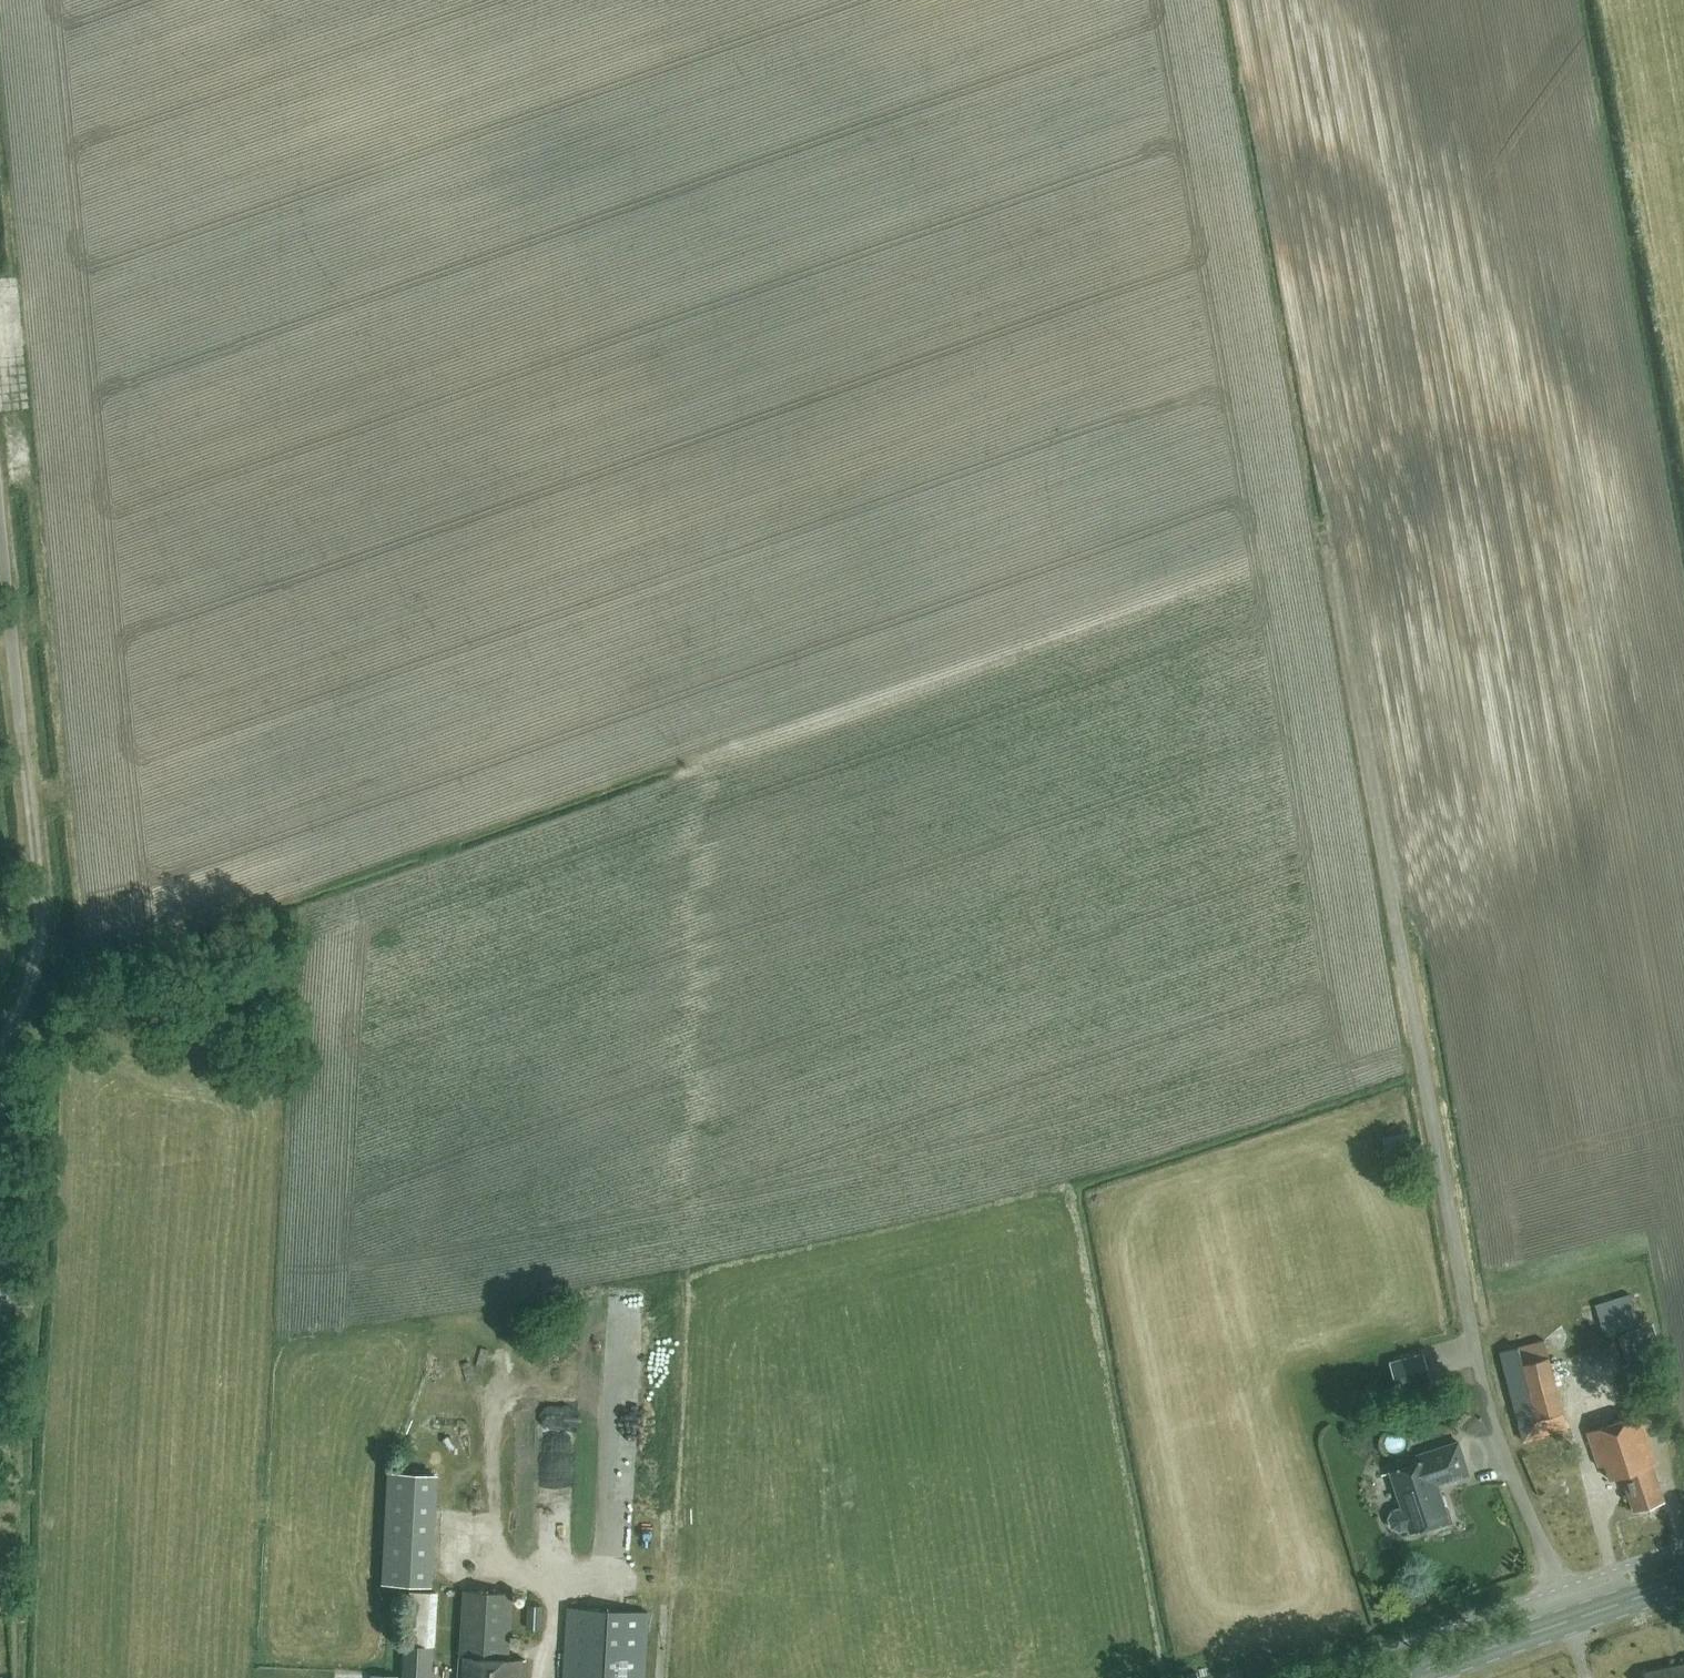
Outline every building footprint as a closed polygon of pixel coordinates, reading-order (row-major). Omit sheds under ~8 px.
[(1657,1380),(1627,1294),(1594,1305),(1604,1335),(1619,1330),(1632,1365),(1627,1367),(1634,1388),(1657,1380)] [(1566,1430),(1542,1340),(1498,1352),(1522,1442),(1566,1430)] [(1430,1378),(1425,1358),(1394,1366),(1399,1386),(1430,1378)] [(1417,1420),(1414,1411),(1405,1414),(1408,1422),(1417,1420)] [(1657,1464),(1640,1414),(1587,1432),(1599,1466),(1605,1464),(1610,1480),(1623,1475),(1634,1511),(1664,1500),(1652,1465),(1657,1464)] [(1474,1451),(1494,1445),(1491,1435),(1471,1441),(1474,1451)] [(1469,1474),(1459,1441),(1417,1455),(1419,1462),(1392,1471),(1404,1507),(1397,1509),(1392,1512),(1390,1517),(1390,1522),(1393,1527),(1398,1529),(1404,1529),(1411,1527),(1412,1530),(1434,1523),(1435,1527),(1453,1521),(1448,1508),(1444,1510),(1436,1485),(1469,1474)] [(435,1475),(388,1472),(384,1561),(383,1583),(430,1585),(431,1563),(435,1475)] [(464,1590),(459,1677),(525,1677),(526,1660),(508,1659),(512,1593),(464,1590)] [(409,1591),(406,1644),(403,1644),(402,1677),(431,1677),(435,1593),(409,1591)] [(543,1605),(528,1605),(527,1628),(542,1629),(543,1605)] [(568,1607),(564,1677),(643,1677),(647,1612),(568,1607)] [(1645,1673),(1646,1677),(1683,1677),(1683,1665),(1645,1673)]
